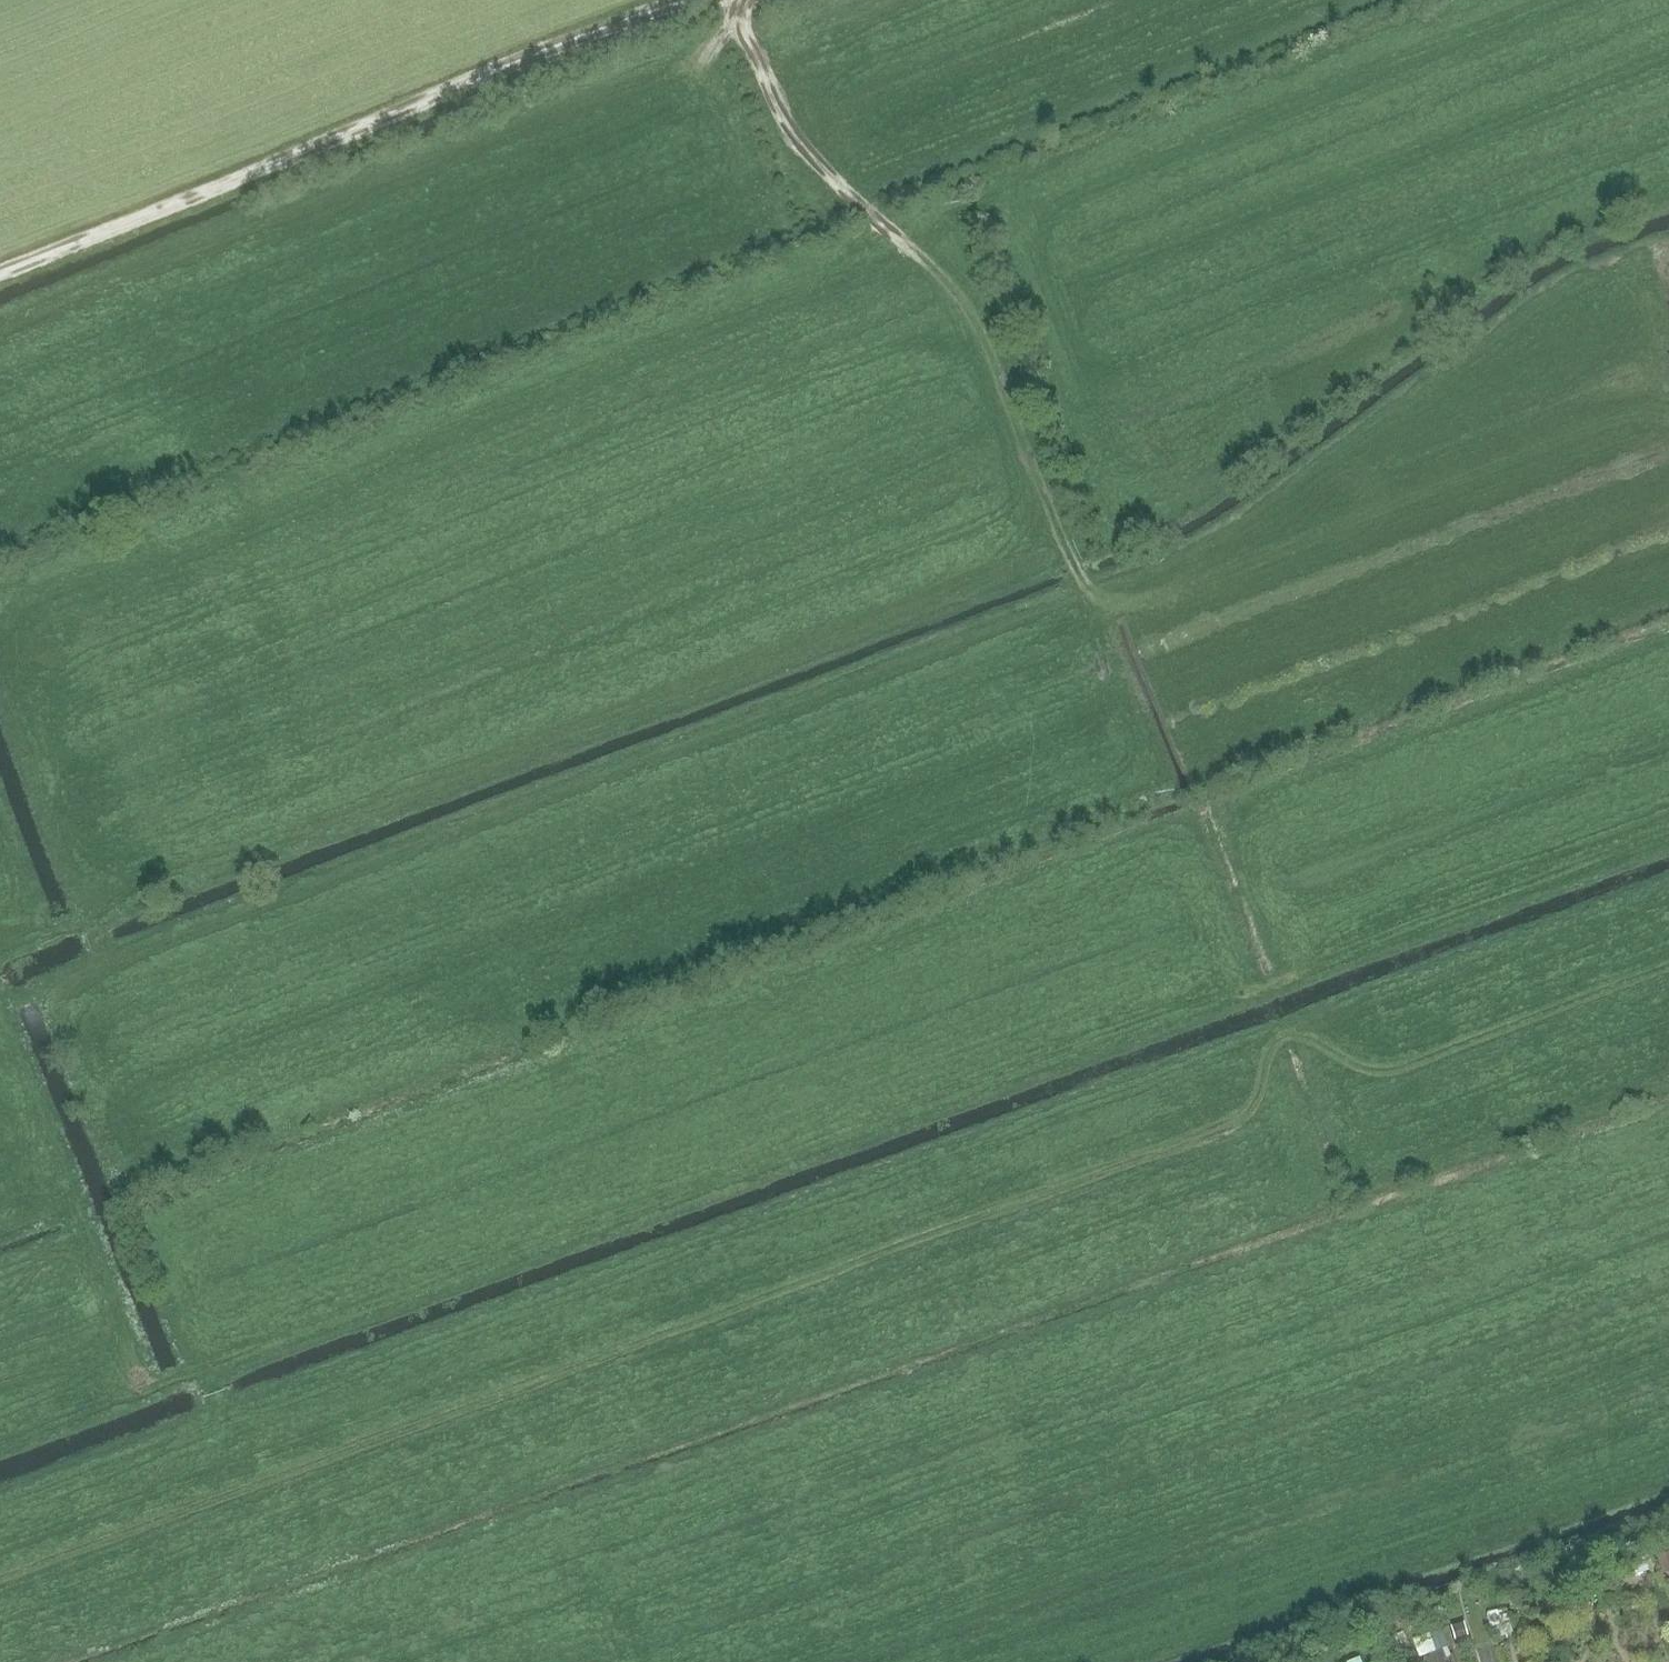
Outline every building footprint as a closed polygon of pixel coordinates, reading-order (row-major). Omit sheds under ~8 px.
[(1656,1550),(1657,1569),(1668,1568),(1668,1549),(1656,1550)] [(1434,1661),(1439,1661),(1454,1657),(1443,1625),(1411,1635),(1418,1655),(1430,1651),(1434,1661)]
